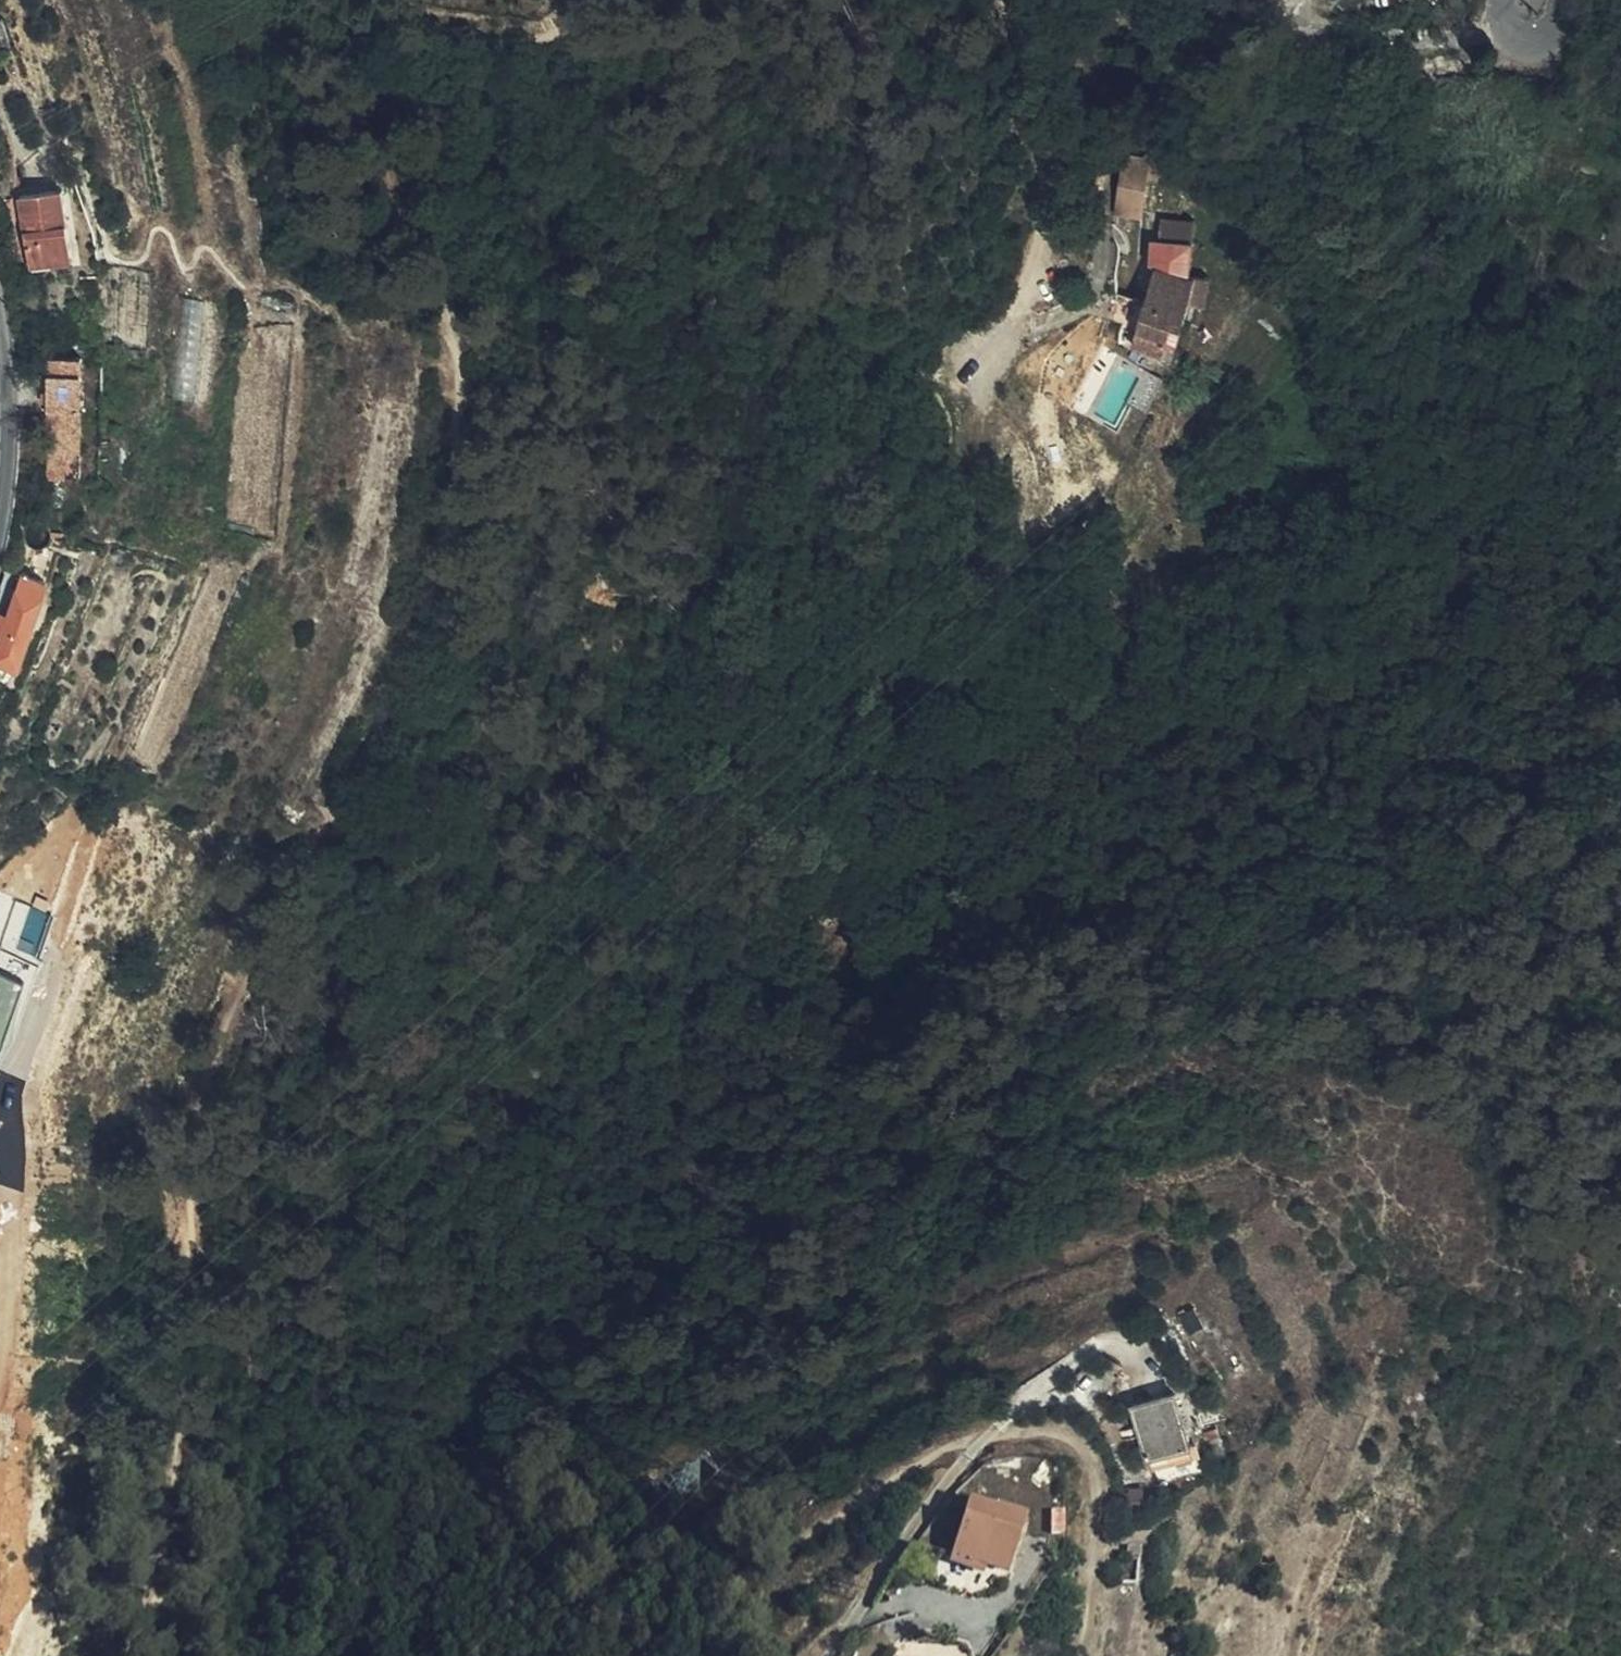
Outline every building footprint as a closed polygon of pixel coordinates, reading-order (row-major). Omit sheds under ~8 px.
[(1140,211),(1146,164),(1126,162),(1120,215),(1135,217),(1140,211)] [(78,260),(64,190),(21,198),(34,267),(78,260)] [(1162,237),(1196,236),(1196,218),(1161,218),(1162,237)] [(1201,301),(1205,283),(1191,279),(1193,241),(1155,239),(1152,266),(1156,267),(1136,347),(1164,352),(1173,322),(1184,325),(1192,298),(1201,301)] [(85,449),(86,372),(51,371),(50,448),(85,449)] [(47,581),(10,567),(0,595),(0,658),(18,665),(47,581)] [(51,910),(0,893),(0,1061),(5,1062),(36,981),(51,910)] [(1190,1448),(1175,1395),(1134,1408),(1150,1461),(1190,1448)] [(1008,1576),(1026,1519),(1000,1511),(999,1514),(968,1506),(949,1565),(969,1571),(971,1565),(1008,1576)]
